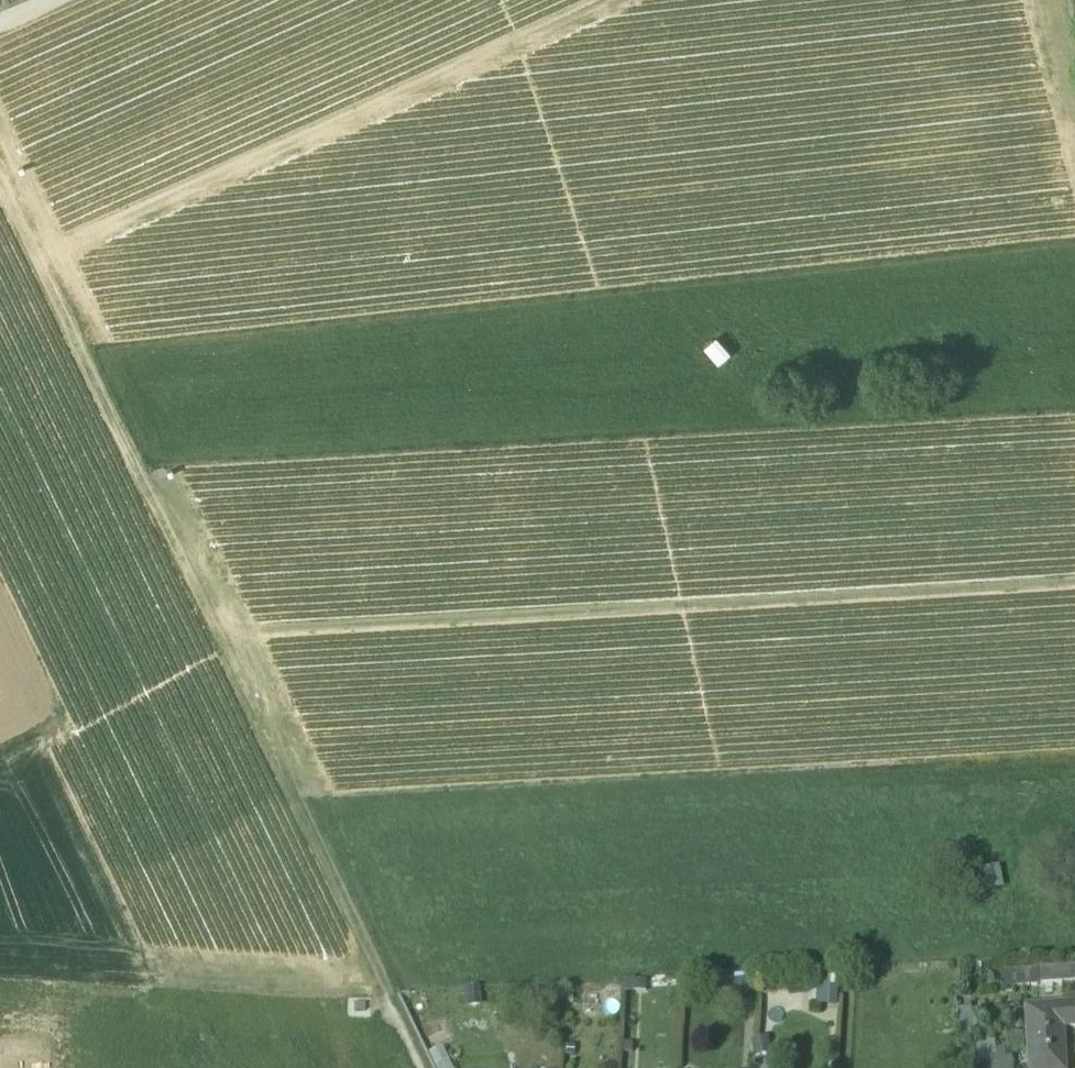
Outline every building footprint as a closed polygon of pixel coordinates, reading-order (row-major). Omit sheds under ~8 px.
[(1073,970),(1038,970),(1038,986),(1073,985),(1073,970)] [(1026,1010),(1030,1067),(1066,1067),(1063,1031),(1074,1030),(1074,1007),(1026,1010)]
